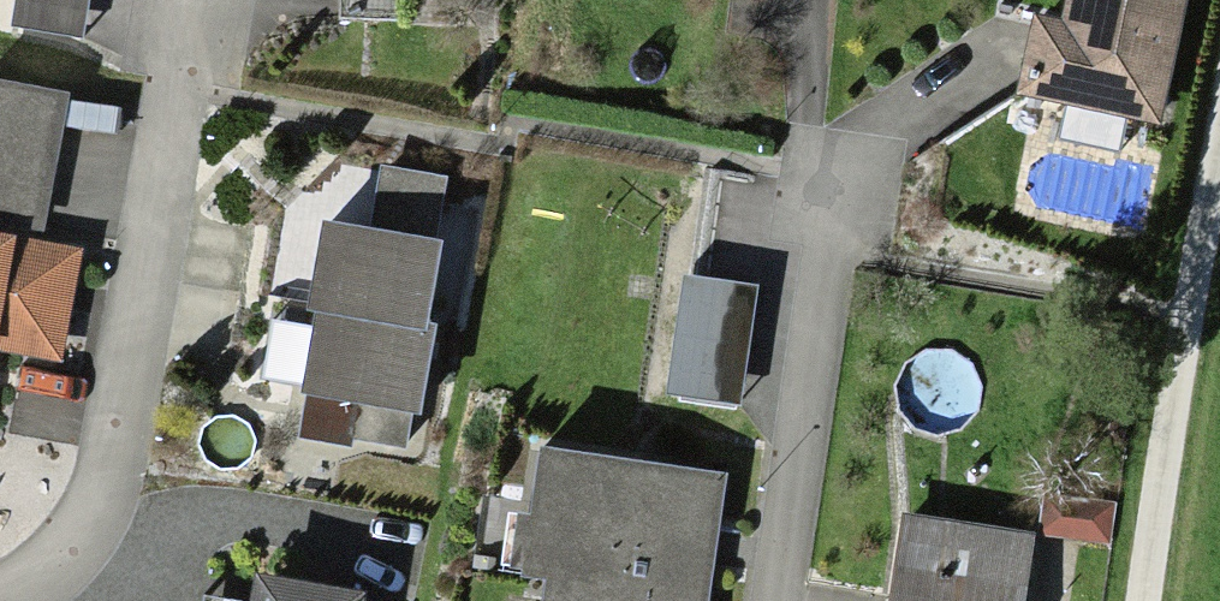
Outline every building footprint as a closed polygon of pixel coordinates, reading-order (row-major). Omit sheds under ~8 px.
[(84,40),(91,0),(13,0),(9,27),(84,40)] [(1183,0),(1065,0),(1061,20),(1032,14),(1015,96),(1157,126),(1183,0)] [(0,86),(0,221),(45,227),(56,94),(0,86)] [(279,242),(408,263),(417,160),(290,146),(279,242)] [(7,357),(75,367),(96,233),(45,227),(0,221),(0,403),(7,357)] [(408,263),(279,242),(268,333),(395,358),(408,263)] [(740,414),(757,281),(682,272),(665,405),(740,414)] [(722,478),(540,454),(532,518),(516,516),(508,579),(544,584),(542,600),(706,600),(722,478)] [(1104,470),(1043,455),(1030,509),(1091,524),(1104,470)] [(1041,536),(898,507),(879,600),(1027,600),(1041,536)] [(357,591),(249,573),(244,600),(356,600),(357,591)]
